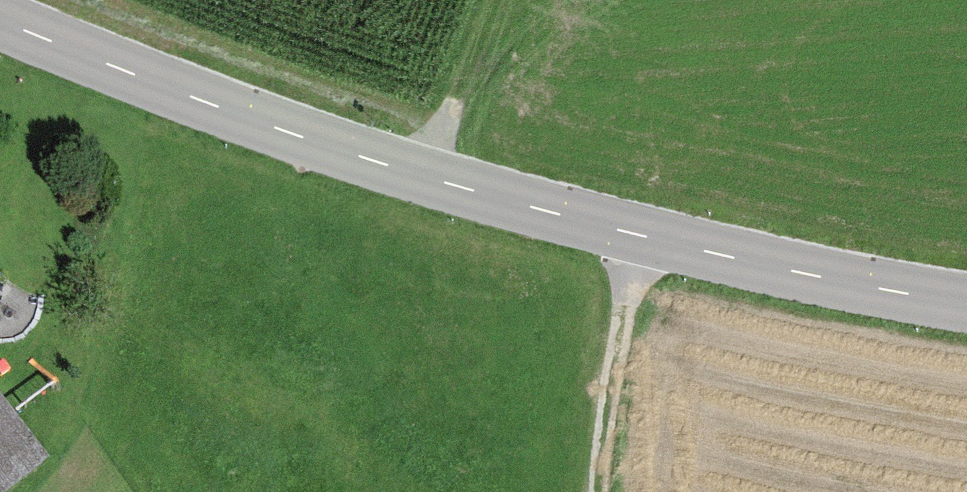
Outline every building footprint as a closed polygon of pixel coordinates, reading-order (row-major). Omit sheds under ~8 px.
[(0,410),(0,491),(17,491),(47,467),(0,410)]
